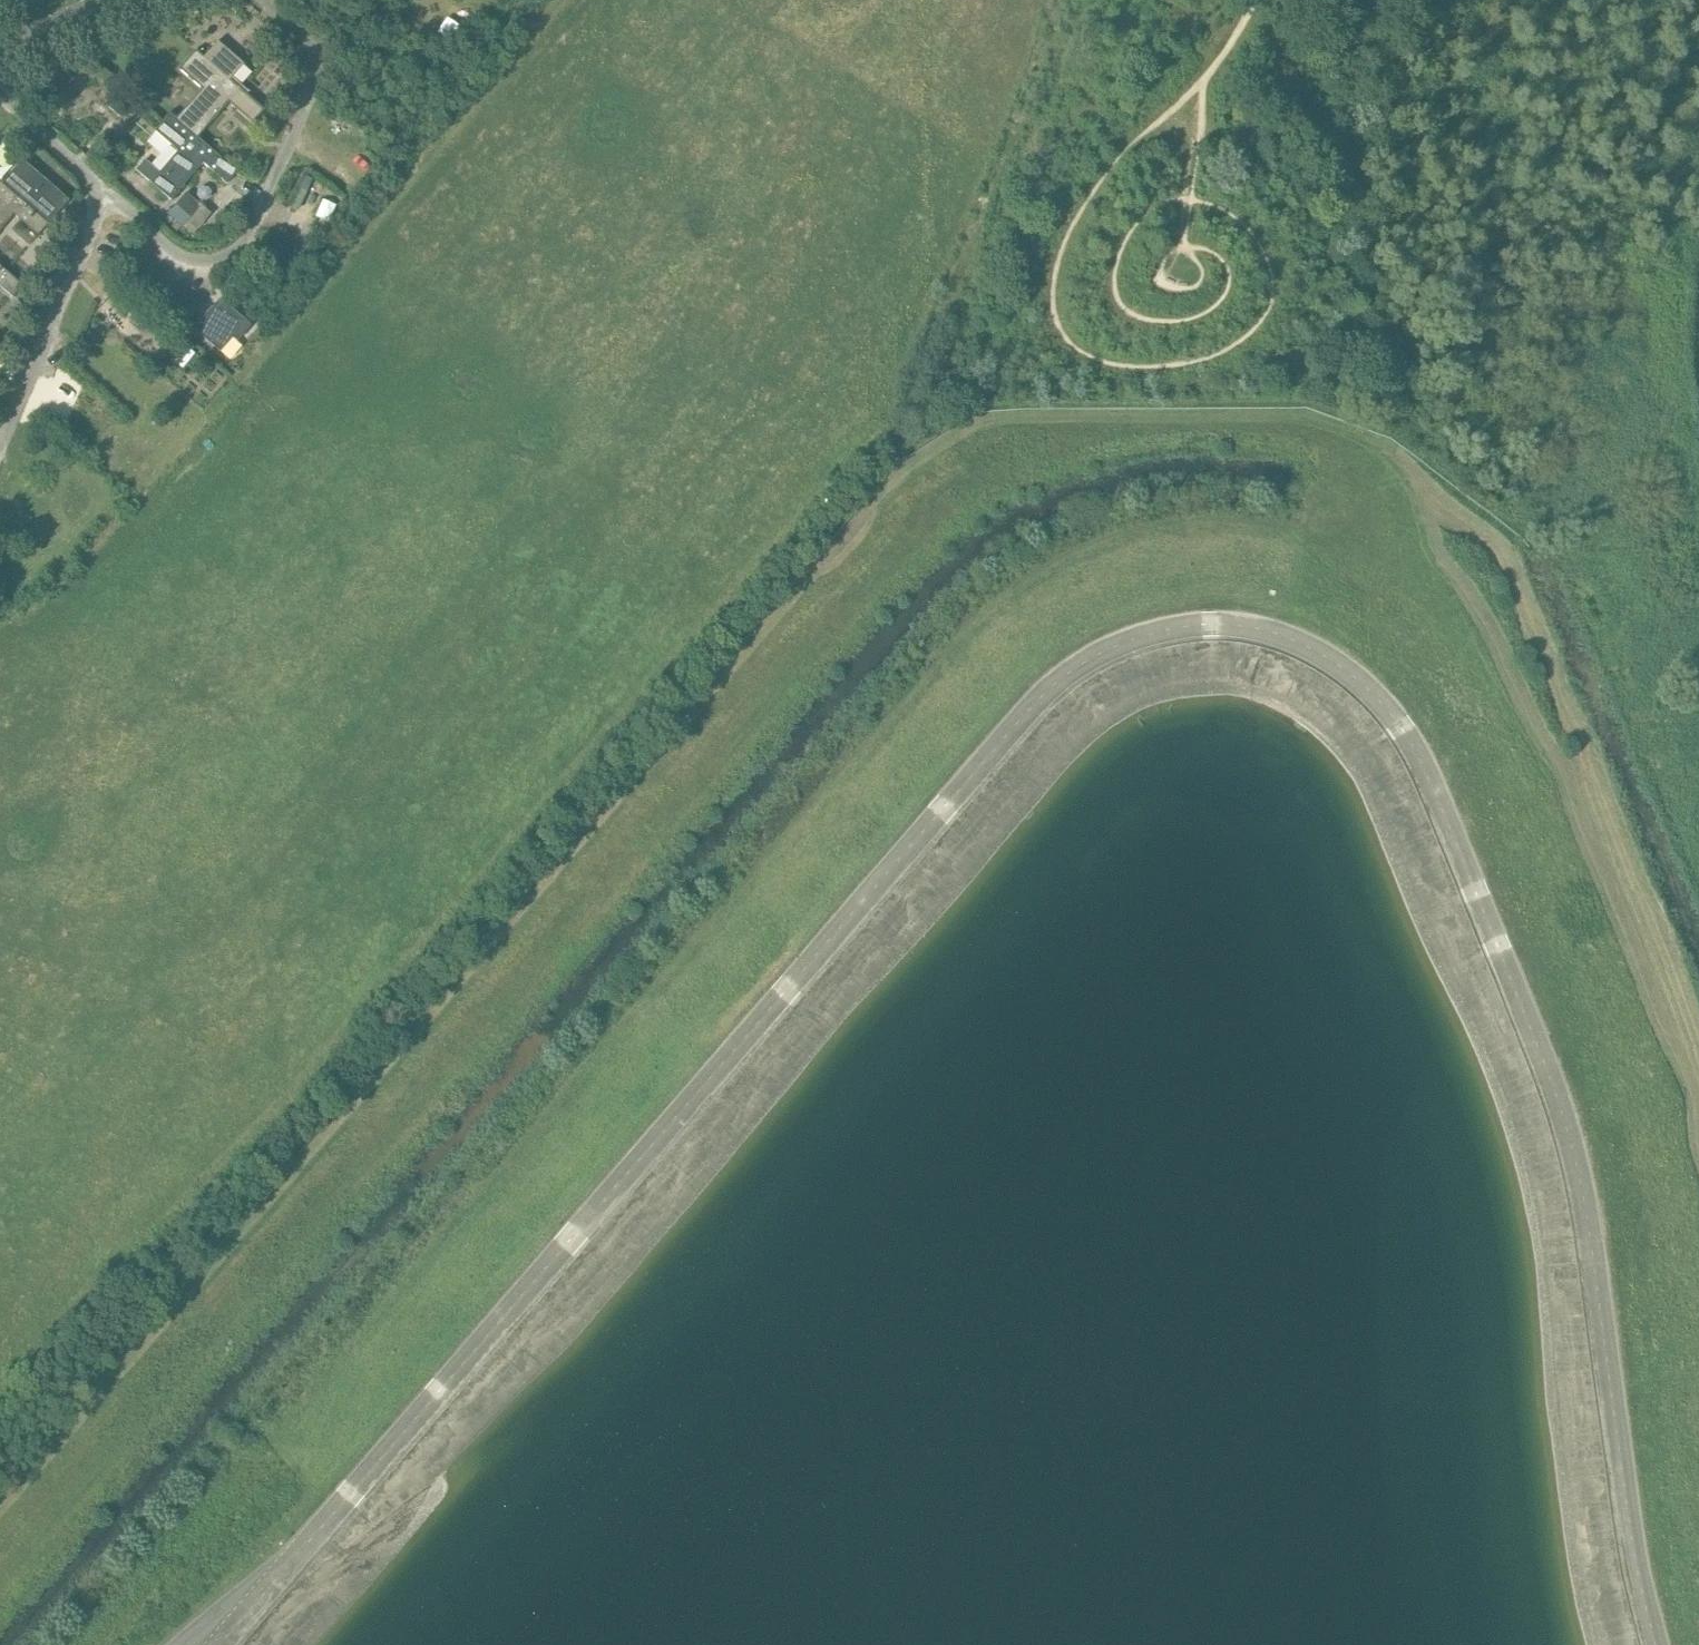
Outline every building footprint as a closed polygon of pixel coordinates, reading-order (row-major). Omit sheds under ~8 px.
[(197,137),(219,112),(229,100),(253,121),(263,110),(229,80),(244,64),(216,40),(202,56),(196,51),(181,68),(205,89),(178,120),(197,137)] [(136,168),(153,182),(152,182),(151,181),(150,182),(171,200),(203,163),(227,184),(237,172),(197,137),(178,120),(170,113),(155,131),(179,152),(162,171),(145,158),(136,168)] [(15,214),(39,235),(70,200),(25,157),(1,181),(0,181),(0,231),(15,214)] [(176,204),(168,213),(194,235),(198,231),(212,214),(202,205),(194,199),(186,192),(176,204)] [(322,198),(315,215),(329,221),(336,204),(322,198)] [(285,229),(278,247),(271,263),(280,267),(286,251),(287,251),(294,233),(285,229)] [(13,297),(23,285),(0,265),(0,286),(13,297)] [(169,286),(152,305),(162,314),(178,295),(169,286)] [(178,295),(162,314),(171,322),(188,303),(178,295)] [(220,298),(194,329),(220,351),(233,337),(237,340),(251,325),(220,298)] [(180,330),(183,328),(197,311),(188,303),(171,322),(180,330)] [(95,392),(89,399),(101,409),(107,403),(95,392)]
